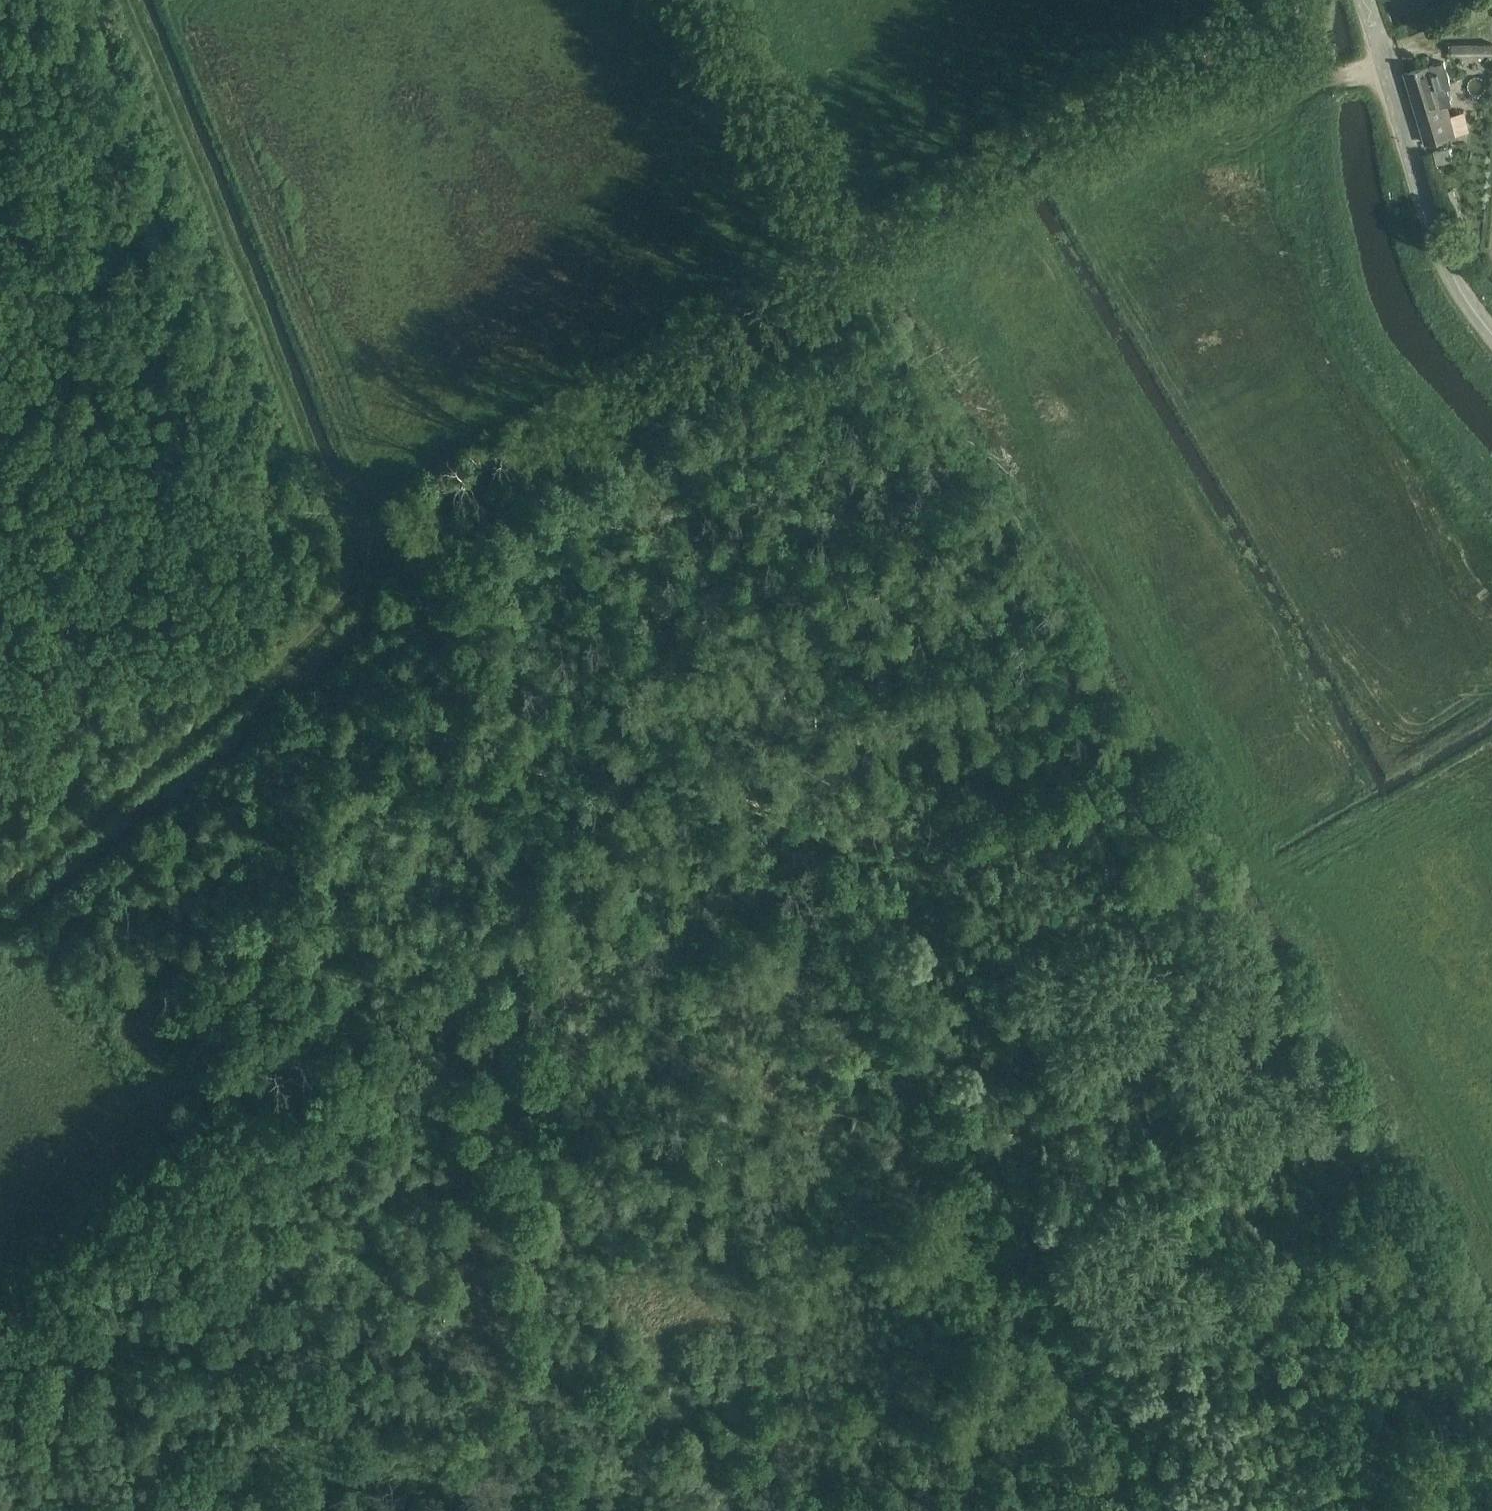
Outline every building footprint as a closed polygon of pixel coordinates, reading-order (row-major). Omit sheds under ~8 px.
[(1491,56),(1491,45),(1454,45),(1454,56),(1491,56)] [(1426,143),(1445,137),(1455,135),(1447,105),(1451,104),(1447,89),(1446,85),(1451,84),(1445,62),(1434,65),(1434,64),(1406,72),(1426,143)] [(1436,165),(1452,162),(1450,150),(1434,153),(1436,165)]
